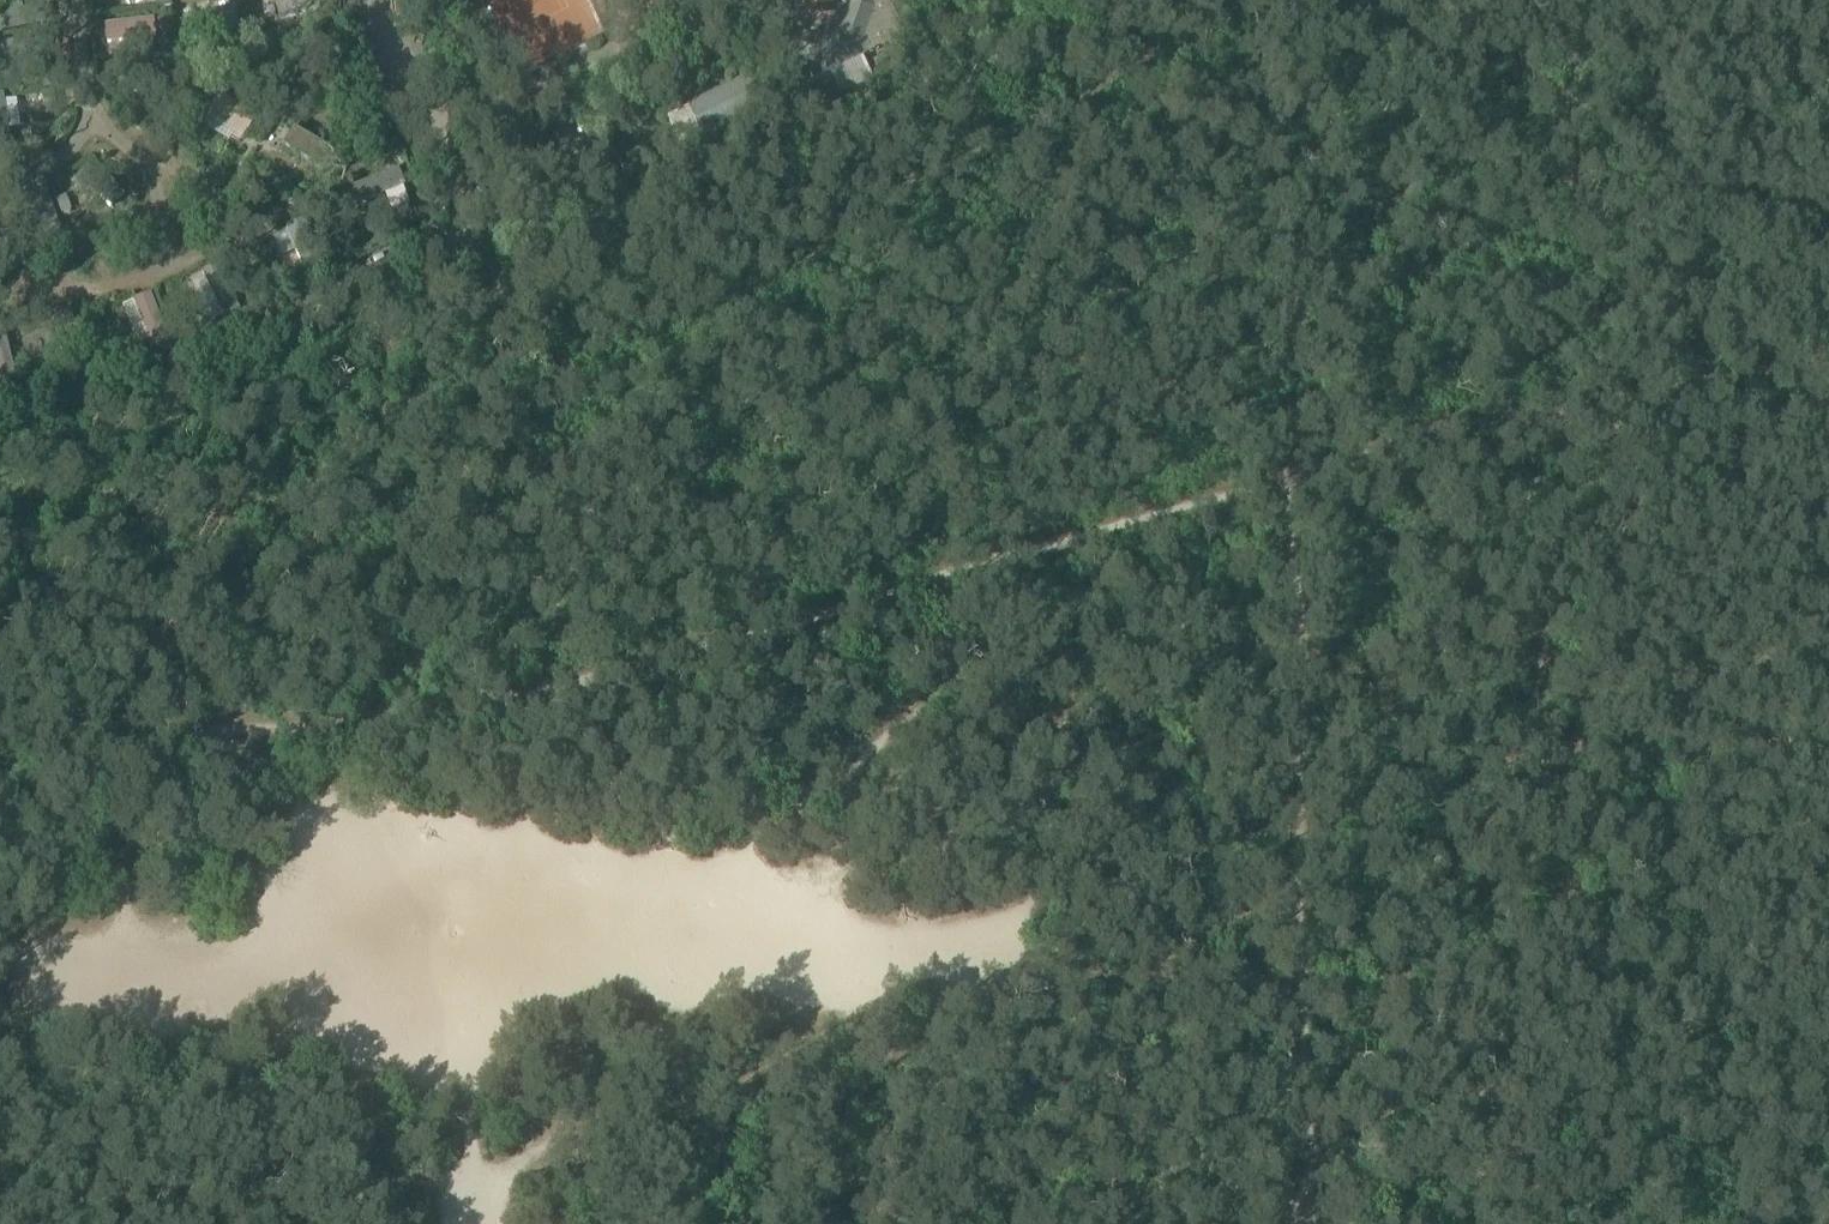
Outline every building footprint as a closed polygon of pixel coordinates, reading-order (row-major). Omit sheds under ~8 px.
[(801,66),(809,69),(826,104),(841,97),(831,75),(866,59),(865,57),(875,52),(875,51),(906,36),(888,0),(848,0),(852,8),(845,27),(814,42),(796,36),(790,55),(804,59),(801,66)] [(187,44),(238,32),(233,11),(182,24),(187,44)] [(105,47),(155,41),(152,22),(103,28),(105,47)] [(704,136),(753,113),(739,85),(691,108),(704,136)] [(10,150),(2,99),(0,99),(0,151),(10,150)]
